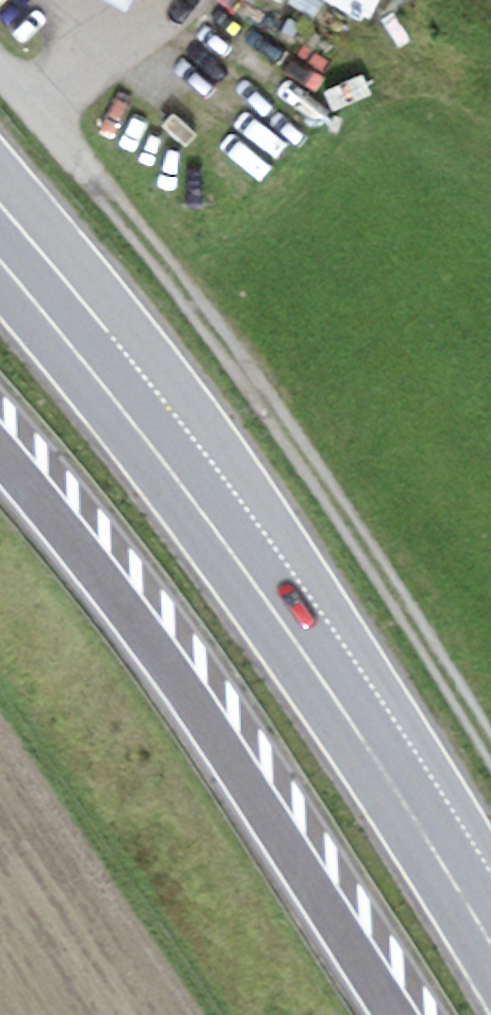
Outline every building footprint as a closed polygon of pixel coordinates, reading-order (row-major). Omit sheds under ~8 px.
[(354,20),(366,0),(319,0),(354,20)]
